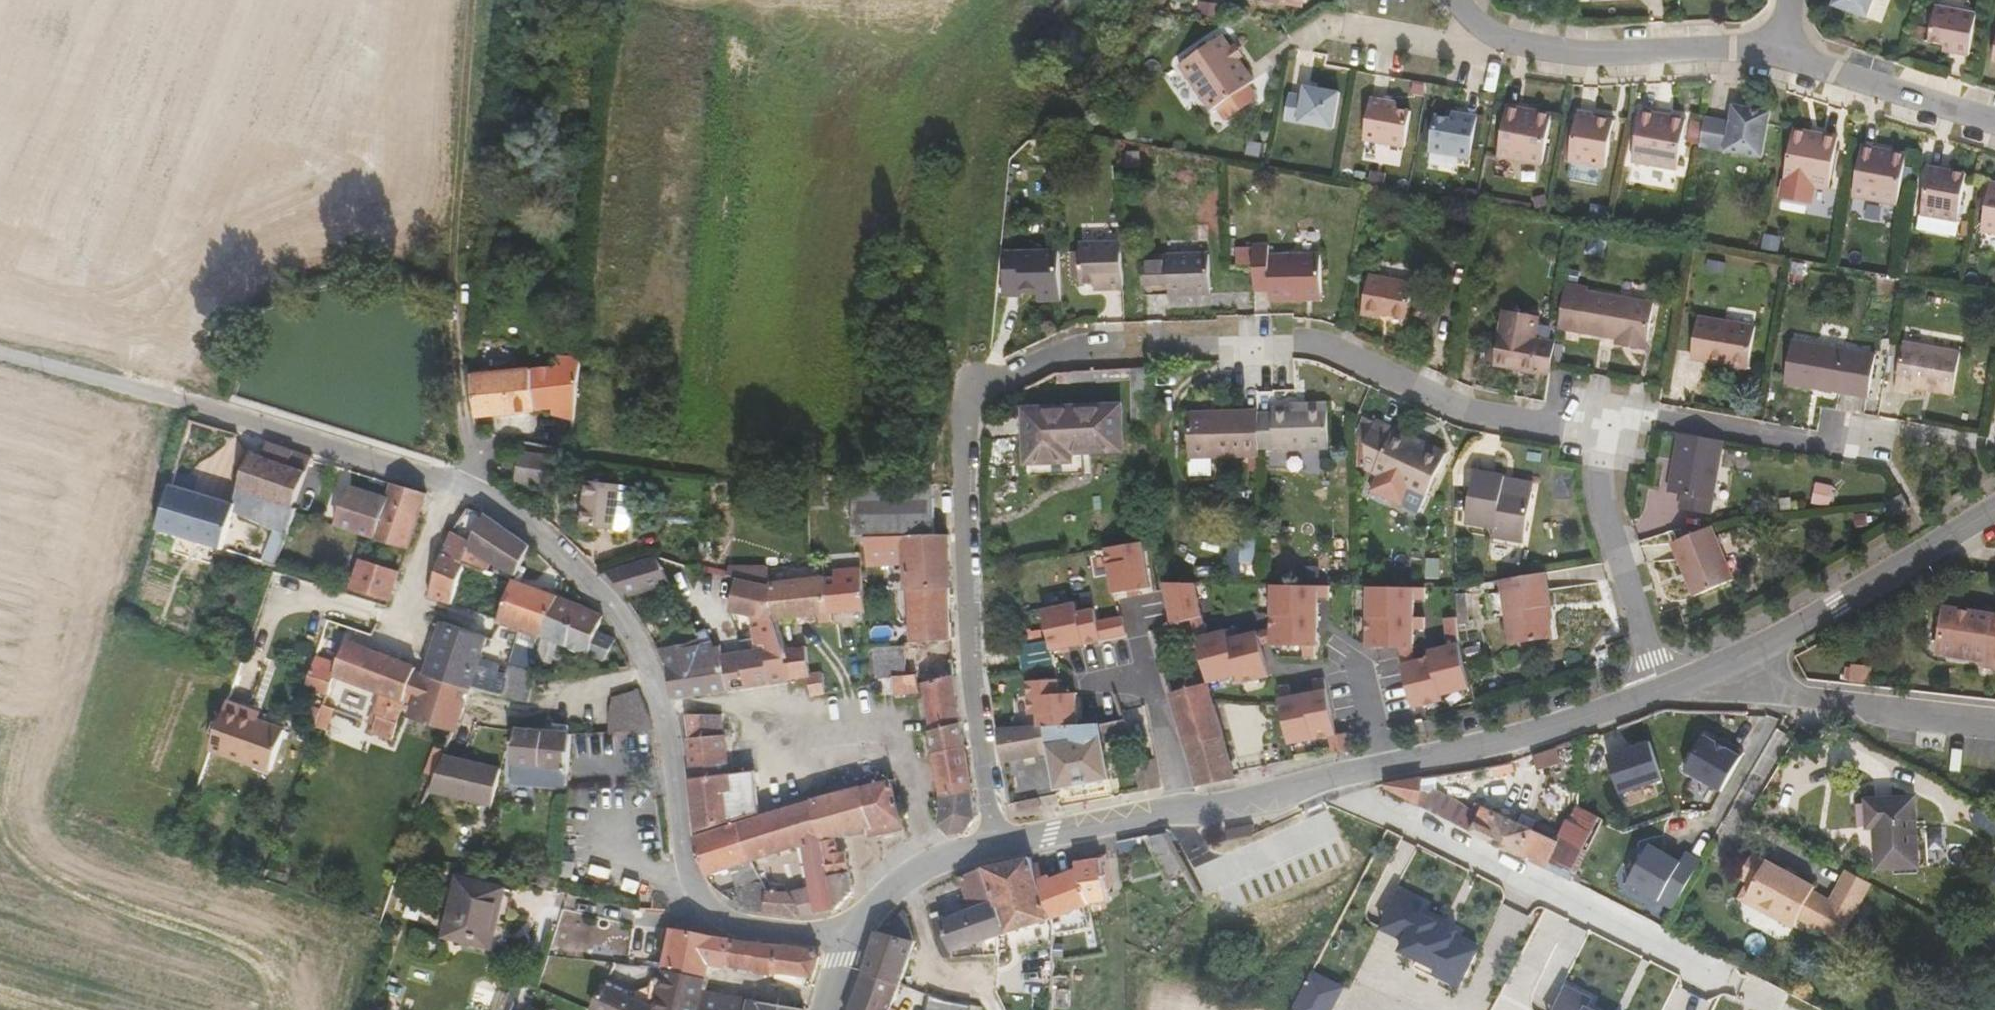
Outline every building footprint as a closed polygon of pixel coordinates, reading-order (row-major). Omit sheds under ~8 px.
[(1816,22),(1851,35),(1864,0),(1825,0),(1816,22)] [(1958,31),(1917,24),(1911,60),(1925,63),(1925,70),(1950,73),(1958,31)] [(1237,91),(1222,70),(1215,61),(1207,50),(1170,75),(1197,117),(1202,114),(1232,95),(1237,91)] [(1215,61),(1222,70),(1227,67),(1220,57),(1215,61)] [(1232,95),(1202,114),(1211,128),(1241,109),(1232,95)] [(1316,106),(1282,100),(1279,110),(1265,107),(1261,135),(1309,143),(1316,106)] [(1373,115),(1348,111),(1340,154),(1383,160),(1389,124),(1373,121),(1373,115)] [(1529,130),(1485,120),(1474,172),(1519,181),(1529,130)] [(1667,133),(1620,122),(1609,175),(1656,184),(1667,133)] [(1455,128),(1429,124),(1428,130),(1414,127),(1409,164),(1447,172),(1455,128)] [(1750,132),(1711,124),(1704,168),(1741,177),(1750,132)] [(1571,131),(1555,128),(1544,178),(1583,185),(1590,139),(1570,134),(1571,131)] [(1817,156),(1772,148),(1762,200),(1806,208),(1817,156)] [(1888,175),(1842,167),(1831,218),(1876,227),(1888,175)] [(1930,187),(1909,183),(1898,233),(1936,241),(1945,192),(1930,191),(1930,187)] [(1969,202),(1961,252),(1994,259),(1994,258),(1994,208),(1969,202)] [(1256,230),(1240,230),(1241,270),(1257,271),(1257,279),(1304,279),(1304,235),(1256,235),(1256,230)] [(1078,236),(1071,236),(1069,236),(1069,241),(1070,268),(1070,276),(1078,276),(1078,238),(1078,236)] [(1027,286),(1026,237),(990,237),(987,283),(1008,283),(1009,276),(1022,277),(1022,286),(1027,286)] [(1047,286),(1047,237),(1026,237),(1027,286),(1047,286)] [(1102,237),(1078,238),(1078,276),(1094,280),(1103,280),(1108,281),(1108,237),(1102,237)] [(1060,269),(1070,268),(1069,241),(1059,241),(1060,269)] [(1199,252),(1129,252),(1128,292),(1197,293),(1199,252)] [(1394,277),(1349,270),(1340,308),(1365,314),(1366,309),(1385,313),(1394,277)] [(1641,313),(1551,295),(1542,332),(1635,350),(1641,313)] [(1472,366),(1531,381),(1533,371),(1539,345),(1517,341),(1523,321),(1485,312),(1472,366)] [(1743,328),(1688,317),(1681,350),(1708,355),(1707,360),(1735,366),(1743,328)] [(1864,367),(1783,347),(1773,390),(1856,408),(1864,367)] [(1946,359),(1892,350),(1881,402),(1897,404),(1899,396),(1938,404),(1946,359)] [(547,427),(570,430),(577,369),(556,367),(554,380),(527,384),(531,421),(549,418),(547,427)] [(531,421),(527,384),(465,392),(469,430),(483,428),(531,421)] [(1133,451),(1132,442),(1131,398),(1035,402),(1036,468),(1082,467),(1096,467),(1095,451),(1133,451)] [(1276,414),(1266,414),(1267,457),(1277,452),(1335,450),(1335,402),(1312,402),(1312,405),(1277,407),(1277,414),(1276,414)] [(1190,412),(1192,458),(1213,458),(1267,457),(1266,414),(1257,409),(1190,412)] [(1447,454),(1381,421),(1368,444),(1369,468),(1424,493),(1447,454)] [(1691,525),(1707,447),(1662,439),(1649,499),(1662,502),(1658,519),(1691,525)] [(1213,458),(1192,458),(1193,477),(1212,476),(1213,461),(1213,458)] [(542,468),(510,464),(508,494),(538,498),(542,468)] [(173,503),(159,548),(218,566),(224,568),(234,535),(285,550),(291,530),(309,471),(286,465),(281,482),(250,473),(248,480),(243,479),(239,493),(243,495),(233,522),(173,503)] [(1459,500),(1518,511),(1523,495),(1492,486),(1492,479),(1467,473),(1459,500)] [(930,509),(932,479),(853,477),(849,511),(866,511),(866,528),(904,529),(904,567),(910,567),(911,617),(948,616),(946,571),(944,510),(930,509)] [(580,491),(574,536),(621,541),(626,498),(580,491)] [(406,503),(385,495),(377,519),(385,522),(374,558),(396,564),(403,567),(419,507),(406,503)] [(1509,540),(1518,511),(1459,500),(1452,525),(1509,540)] [(1903,502),(1885,511),(1895,529),(1912,520),(1903,502)] [(385,522),(377,519),(347,509),(336,546),(367,556),(374,558),(385,522)] [(471,524),(464,522),(436,576),(428,617),(451,624),(468,575),(484,531),(476,526),(471,524)] [(502,545),(484,531),(468,575),(522,592),(531,566),(502,545)] [(621,541),(574,536),(574,540),(620,547),(621,541)] [(1258,577),(1258,536),(1229,536),(1229,578),(1258,577)] [(1110,596),(1150,589),(1142,541),(1102,548),(1110,596)] [(1723,592),(1703,543),(1694,541),(1673,551),(1664,556),(1686,608),(1723,592)] [(763,550),(764,571),(768,607),(786,605),(796,603),(798,613),(813,611),(812,602),(803,566),(782,569),(778,548),(763,550)] [(827,562),(816,564),(803,566),(812,602),(837,599),(851,597),(860,596),(854,549),(847,549),(826,551),(827,562)] [(392,582),(396,564),(374,558),(367,556),(362,573),(392,582)] [(706,655),(713,687),(785,672),(776,639),(768,607),(764,571),(727,570),(726,603),(744,603),(750,633),(745,634),(748,646),(706,655)] [(677,599),(665,575),(624,598),(637,617),(677,599)] [(1553,575),(1505,583),(1516,649),(1562,641),(1553,575)] [(360,580),(352,609),(389,621),(397,591),(360,580)] [(1169,628),(1202,623),(1195,581),(1162,586),(1169,628)] [(1268,649),(1318,649),(1317,588),(1268,588),(1268,649)] [(1364,648),(1418,649),(1418,619),(1412,619),(1412,590),(1365,589),(1364,648)] [(547,655),(561,610),(520,597),(506,642),(547,655)] [(1125,637),(1121,616),(1095,621),(1093,609),(1076,612),(1074,602),(1043,608),(1050,641),(1051,651),(1125,637)] [(608,632),(561,610),(547,655),(542,671),(556,676),(562,657),(599,664),(620,654),(605,647),(608,632)] [(948,616),(911,617),(901,618),(901,631),(900,647),(910,645),(917,644),(918,653),(948,647),(948,616)] [(1446,650),(1398,661),(1408,707),(1470,692),(1453,617),(1440,620),(1446,650)] [(1971,679),(1971,684),(1994,688),(1994,637),(1934,626),(1927,661),(1975,669),(1971,679)] [(1230,628),(1200,636),(1212,681),(1240,673),(1243,684),(1274,676),(1260,628),(1232,635),(1230,628)] [(901,631),(874,633),(876,652),(887,652),(887,648),(900,647),(901,631)] [(785,672),(803,668),(804,668),(796,635),(776,639),(785,672)] [(1019,645),(1022,664),(1053,660),(1051,651),(1050,641),(1019,645)] [(430,689),(472,704),(489,655),(444,643),(430,689)] [(887,652),(890,669),(912,665),(910,645),(900,647),(887,648),(887,652)] [(953,679),(948,647),(918,653),(926,703),(956,699),(953,679)] [(662,667),(673,696),(713,687),(706,655),(704,650),(700,651),(699,648),(655,656),(660,664),(662,667)] [(411,720),(415,708),(422,683),(390,674),(352,663),(344,687),(341,699),(389,713),(411,720)] [(824,683),(824,682),(820,665),(804,668),(803,668),(805,685),(824,683)] [(1169,681),(1196,773),(1212,770),(1236,766),(1213,692),(1207,671),(1169,681)] [(341,699),(344,687),(322,680),(311,713),(335,720),(341,699)] [(509,683),(500,711),(526,718),(536,688),(509,683)] [(415,734),(458,747),(472,704),(430,689),(423,711),(415,734)] [(1280,695),(1284,744),(1332,740),(1328,691),(1280,695)] [(642,715),(636,696),(619,697),(603,719),(602,739),(647,732),(642,715)] [(959,723),(956,699),(926,703),(930,728),(959,723)] [(682,709),(693,774),(732,768),(726,715),(682,709)] [(411,720),(389,713),(382,734),(378,733),(375,745),(381,747),(380,751),(399,758),(411,720)] [(938,773),(966,770),(963,749),(959,723),(930,728),(938,773)] [(233,724),(219,773),(280,790),(293,752),(252,740),(254,731),(233,724)] [(333,725),(331,733),(342,736),(344,728),(333,725)] [(1116,786),(1107,729),(1053,730),(1056,752),(1064,794),(1116,786)] [(355,732),(353,739),(365,742),(367,735),(355,732)] [(1709,733),(1688,771),(1726,792),(1747,754),(1709,733)] [(545,738),(544,746),(547,746),(562,747),(563,745),(562,736),(545,738)] [(1557,755),(1553,740),(1525,749),(1531,763),(1557,755)] [(1668,781),(1656,741),(1610,755),(1623,795),(1668,781)] [(560,803),(560,786),(562,747),(547,746),(544,746),(526,746),(514,746),(510,780),(513,781),(512,801),(560,803)] [(1138,762),(1143,791),(1163,788),(1157,757),(1138,762)] [(699,810),(701,825),(766,806),(759,765),(732,768),(693,774),(699,810)] [(970,798),(966,770),(938,773),(938,785),(933,805),(944,815),(953,814),(964,812),(970,798)] [(437,807),(492,822),(498,783),(450,771),(437,807)] [(864,833),(883,830),(898,827),(890,777),(849,786),(811,797),(817,832),(863,825),(864,833)] [(1532,867),(1548,835),(1477,799),(1470,808),(1412,777),(1375,787),(1532,867)] [(820,850),(818,842),(817,832),(811,797),(747,816),(755,855),(801,839),(814,908),(831,905),(825,873),(820,850)] [(1567,803),(1548,835),(1532,867),(1616,910),(1630,883),(1649,846),(1567,803)] [(1929,872),(1928,806),(1880,805),(1880,837),(1892,837),(1891,872),(1929,872)] [(760,885),(755,855),(747,816),(702,830),(695,831),(702,870),(727,864),(733,882),(730,898),(739,904),(759,907),(763,885),(760,885)] [(1186,863),(1168,832),(1141,838),(1167,873),(1186,863)] [(1069,857),(1080,893),(1098,886),(1096,871),(1102,869),(1100,841),(1068,846),(1069,857)] [(1649,846),(1630,883),(1681,909),(1706,861),(1693,855),(1688,865),(1649,846)] [(994,924),(1038,907),(1030,873),(1024,847),(1000,852),(977,858),(994,924)] [(837,848),(820,850),(825,873),(848,871),(845,854),(838,854),(837,848)] [(1777,923),(1780,917),(1732,891),(1750,857),(1737,850),(1724,874),(1732,878),(1724,894),(1777,923)] [(1038,907),(1041,922),(1078,914),(1074,895),(1080,893),(1069,857),(1030,873),(1038,907)] [(1798,882),(1750,857),(1732,891),(1780,917),(1782,913),(1824,936),(1843,900),(1819,887),(1814,896),(1796,887),(1798,882)] [(994,924),(977,858),(956,872),(963,906),(935,918),(932,911),(928,912),(942,945),(946,943),(975,931),(988,926),(994,924)] [(1831,865),(1819,887),(1843,900),(1855,878),(1831,865)] [(572,867),(562,867),(563,881),(573,881),(572,867)] [(848,871),(825,873),(831,905),(843,891),(850,883),(848,871)] [(759,907),(795,911),(796,896),(785,888),(763,885),(759,907)] [(1373,930),(1391,893),(1384,889),(1366,926),(1373,930)] [(473,953),(503,960),(517,902),(470,891),(459,932),(455,931),(452,946),(456,946),(455,949),(473,953)] [(1446,985),(1464,947),(1440,936),(1421,926),(1424,919),(1405,910),(1409,901),(1391,893),(1373,930),(1391,938),(1386,948),(1404,957),(1400,966),(1420,975),(1421,973),(1446,985)] [(910,933),(901,909),(884,926),(876,927),(864,965),(901,977),(915,935),(910,933)] [(942,945),(928,912),(923,914),(942,958),(949,954),(946,943),(942,945)] [(1443,928),(1424,919),(1421,926),(1440,936),(1443,928)] [(724,933),(691,927),(675,924),(673,932),(649,1008),(649,1009),(694,1009),(699,989),(701,990),(709,961),(722,963),(724,933)] [(976,944),(989,939),(988,926),(975,931),(976,944)] [(769,941),(724,933),(722,963),(764,971),(769,941)] [(809,949),(769,941),(764,971),(771,973),(771,978),(800,988),(803,979),(809,981),(812,971),(816,957),(809,949)] [(511,962),(503,960),(473,953),(471,959),(509,967),(511,962)] [(864,965),(850,1009),(893,1009),(891,1009),(893,1002),(901,977),(864,965)] [(1300,1009),(1342,1009),(1350,994),(1319,977),(1300,1009)] [(1560,987),(1553,983),(1539,1009),(1548,1009),(1560,987)] [(930,986),(927,1009),(947,1009),(949,991),(930,986)] [(586,1009),(649,1009),(649,1008),(597,987),(586,1009)] [(1574,1005),(1578,996),(1560,987),(1548,1009),(1584,1009),(1574,1005)] [(694,1009),(708,1009),(711,992),(701,990),(699,989),(694,1009)] [(949,991),(947,1009),(971,1009),(973,996),(949,991)] [(720,994),(711,992),(708,1009),(723,1009),(726,995),(720,994)] [(747,999),(726,995),(723,1009),(744,1009),(747,999)] [(802,1008),(747,999),(744,1009),(801,1009),(802,1008)]
